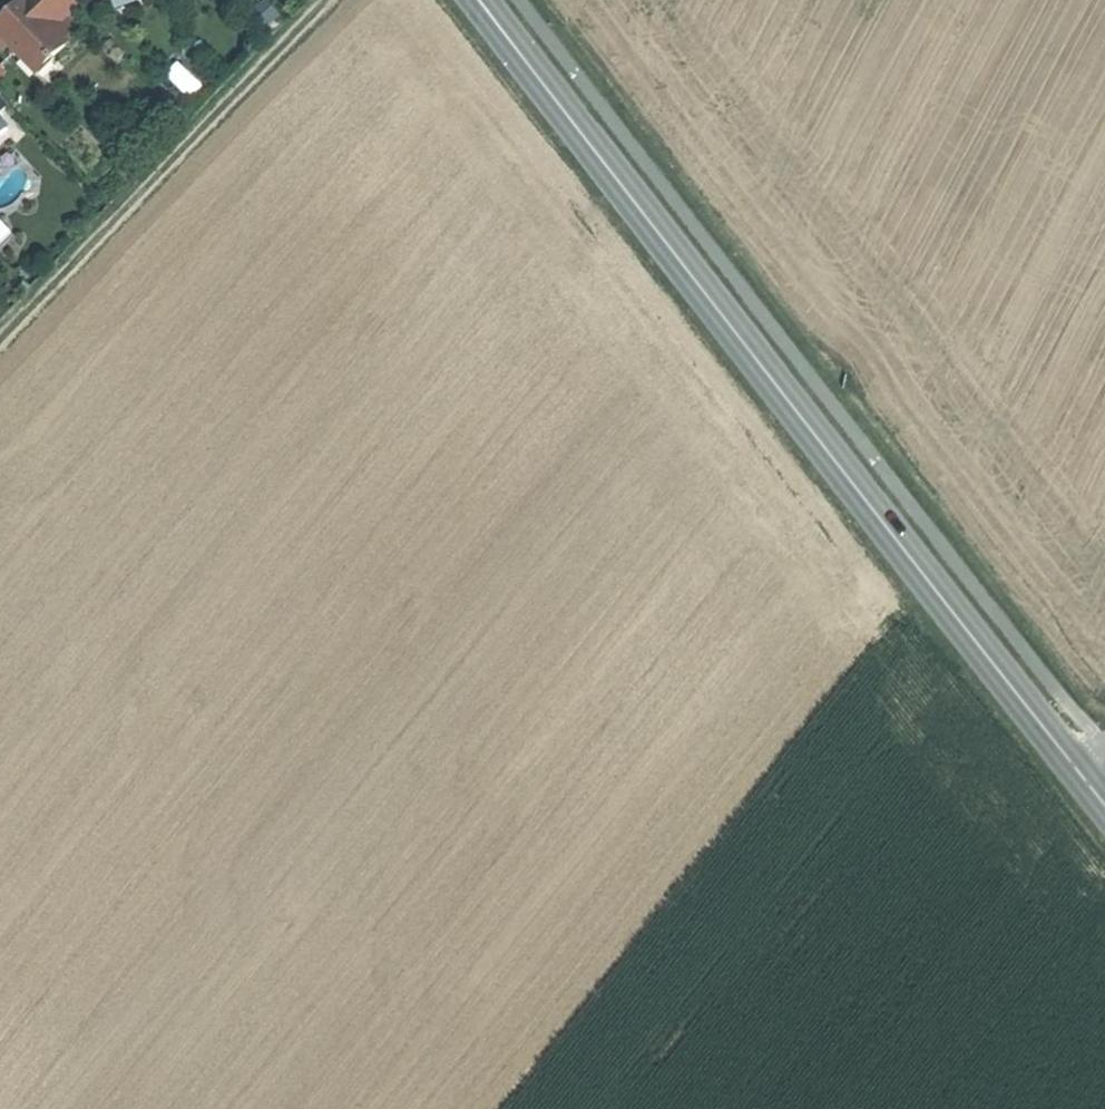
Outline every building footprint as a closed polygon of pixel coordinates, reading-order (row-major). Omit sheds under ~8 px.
[(0,26),(0,38),(11,50),(11,59),(18,58),(22,63),(26,59),(44,60),(48,65),(68,46),(64,42),(75,33),(65,21),(79,7),(73,0),(27,0),(19,8),(0,26)] [(26,59),(22,63),(36,77),(48,65),(44,60),(26,59)]
